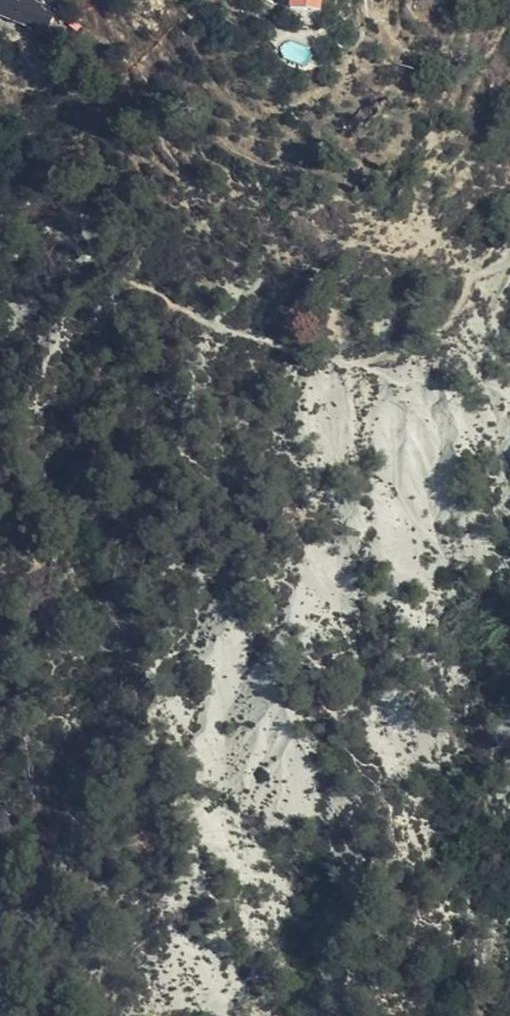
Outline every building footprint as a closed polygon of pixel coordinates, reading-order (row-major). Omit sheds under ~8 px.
[(331,19),(322,0),(295,0),(287,4),(301,33),(331,19)] [(36,17),(2,1),(0,6),(0,18),(30,32),(36,17)]
